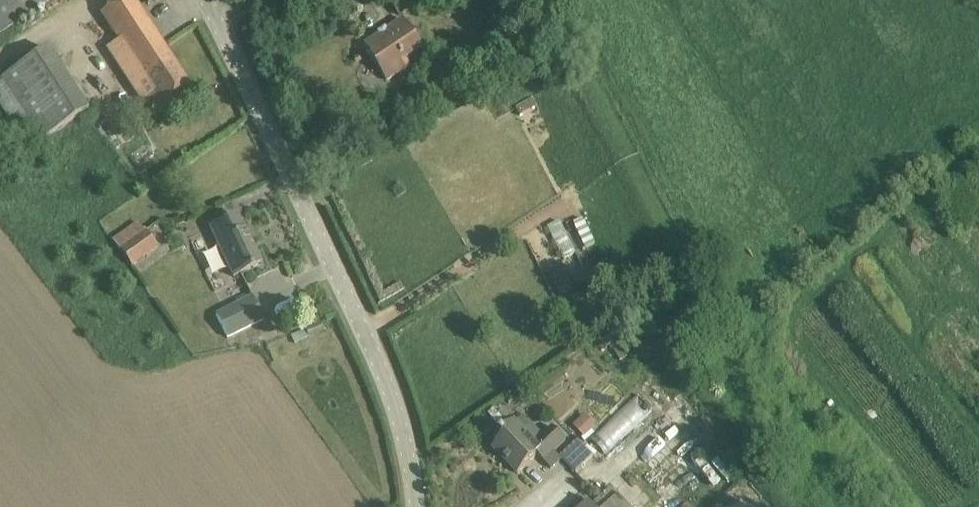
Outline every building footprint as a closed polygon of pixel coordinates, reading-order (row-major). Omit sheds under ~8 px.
[(48,0),(0,0),(0,31),(48,0)] [(193,90),(134,0),(122,0),(101,14),(117,39),(105,47),(135,93),(147,85),(151,92),(143,97),(155,115),(193,90)] [(399,16),(424,0),(388,0),(399,16)] [(370,56),(386,81),(406,68),(401,60),(422,47),(402,18),(364,44),(371,55),(370,56)] [(48,49),(0,80),(0,105),(28,148),(87,109),(48,49)] [(233,278),(261,264),(245,230),(244,230),(237,214),(209,227),(233,278)] [(574,223),(587,248),(595,244),(583,219),(574,223)] [(118,248),(132,267),(159,247),(145,229),(118,248)] [(554,237),(564,260),(575,255),(565,232),(554,237)] [(261,321),(250,298),(216,314),(223,329),(227,337),(261,321)] [(320,321),(305,328),(309,336),(310,337),(325,330),(320,321)] [(599,341),(606,350),(617,343),(611,334),(599,341)] [(609,415),(625,394),(615,386),(599,407),(609,415)] [(549,408),(559,419),(574,405),(564,394),(549,408)] [(607,454),(653,409),(638,394),(592,438),(607,454)] [(596,424),(584,413),(573,425),(585,436),(596,424)] [(561,458),(554,451),(566,439),(553,426),(536,443),(514,421),(501,434),(504,437),(493,447),(519,474),(537,454),(551,468),(561,458)] [(562,457),(576,473),(594,456),(579,440),(562,457)] [(624,494),(607,506),(633,506),(624,494)]
